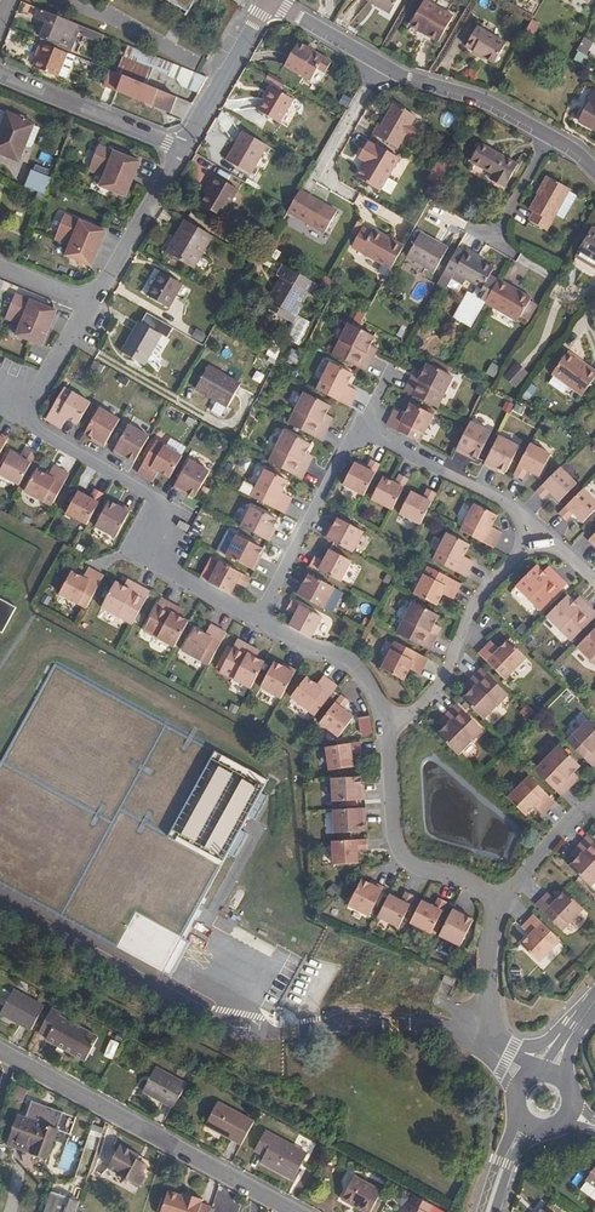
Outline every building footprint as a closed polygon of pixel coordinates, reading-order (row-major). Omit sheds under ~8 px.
[(180,33),(197,4),(191,0),(126,0),(180,33)] [(240,11),(246,0),(221,0),(240,11)] [(389,17),(399,0),(361,0),(389,17)] [(423,1),(407,28),(436,44),(452,18),(423,1)] [(78,23),(38,7),(34,15),(45,20),(43,23),(45,24),(40,34),(59,42),(61,38),(70,41),(78,23)] [(475,27),(464,46),(472,50),(472,52),(493,64),(504,44),(475,27)] [(45,43),(42,41),(35,58),(39,59),(45,43)] [(45,43),(39,59),(36,68),(60,78),(70,53),(45,43)] [(306,52),(307,50),(297,44),(283,67),(310,83),(317,71),(324,75),(331,63),(313,52),(311,55),(306,52)] [(311,45),(307,50),(306,52),(311,55),(313,52),(316,47),(311,45)] [(127,56),(119,73),(129,77),(150,85),(156,68),(127,56)] [(152,97),(155,87),(150,85),(129,77),(126,86),(137,90),(136,91),(152,97)] [(261,99),(264,101),(271,89),(268,87),(261,99)] [(271,89),(264,101),(257,113),(278,125),(292,101),(271,89)] [(578,120),(594,130),(594,92),(594,91),(578,120)] [(376,126),(372,135),(397,150),(415,117),(393,105),(380,128),(376,126)] [(25,143),(33,125),(7,114),(0,130),(0,153),(18,161),(25,143)] [(33,125),(25,143),(31,145),(39,128),(33,125)] [(235,150),(228,163),(250,176),(266,146),(242,132),(233,149),(235,150)] [(364,164),(356,179),(380,193),(398,159),(375,145),(374,147),(366,143),(357,160),(364,164)] [(140,162),(99,145),(91,163),(106,170),(103,175),(99,186),(125,197),(140,162)] [(479,147),(468,166),(490,178),(487,184),(502,191),(515,167),(479,147)] [(225,161),(228,163),(235,150),(233,149),(225,161)] [(443,176),(448,167),(438,161),(432,170),(443,176)] [(89,169),(103,175),(106,170),(91,163),(89,169)] [(443,176),(432,170),(427,181),(437,187),(441,180),(443,176)] [(37,192),(45,195),(49,184),(52,178),(32,171),(25,187),(37,192)] [(211,186),(206,195),(199,205),(222,219),(238,190),(213,176),(207,185),(211,186)] [(533,214),(528,223),(546,233),(570,192),(549,180),(530,212),(533,214)] [(202,193),(206,195),(211,186),(207,185),(202,193)] [(300,191),(289,208),(281,224),(290,229),(296,219),(304,222),(325,234),(337,212),(322,203),(300,191)] [(35,199),(42,202),(45,195),(37,192),(35,199)] [(106,232),(65,215),(57,234),(72,240),(70,245),(65,256),(92,267),(106,232)] [(192,267),(211,235),(184,219),(165,251),(192,267)] [(372,229),(370,233),(383,240),(385,237),(372,229)] [(575,258),(586,264),(582,270),(594,277),(594,234),(591,231),(575,258)] [(359,252),(390,270),(396,259),(398,257),(403,247),(385,237),(383,240),(370,233),(359,252)] [(72,240),(57,234),(55,239),(70,245),(72,240)] [(419,235),(417,238),(433,247),(435,243),(419,235)] [(433,247),(417,238),(406,258),(433,274),(447,250),(435,243),(433,247)] [(454,251),(440,276),(452,282),(455,278),(479,292),(473,301),(482,305),(494,284),(487,280),(491,272),(481,266),(473,262),(476,257),(467,251),(464,256),(454,251)] [(483,261),(476,257),(473,262),(481,266),(483,261)] [(586,264),(575,258),(570,267),(580,273),(582,270),(586,264)] [(316,284),(282,265),(276,276),(280,278),(271,294),(276,297),(271,304),(271,306),(275,308),(294,319),(299,309),(307,293),(311,295),(316,284)] [(161,274),(148,297),(169,309),(181,285),(161,274)] [(494,284),(482,305),(482,306),(515,326),(519,320),(526,308),(529,302),(514,294),(512,296),(507,293),(508,290),(495,283),(494,284)] [(6,313),(21,319),(19,325),(15,335),(41,346),(56,311),(15,294),(6,313)] [(276,297),(271,294),(264,307),(293,323),(294,319),(275,308),(271,306),(271,304),(276,297)] [(526,308),(519,320),(524,324),(532,311),(526,308)] [(21,319),(6,313),(4,319),(19,325),(21,319)] [(139,323),(122,354),(144,367),(162,336),(139,323)] [(366,372),(373,357),(366,354),(370,346),(375,338),(348,324),(333,356),(366,372)] [(377,349),(370,346),(366,354),(373,357),(377,349)] [(551,372),(562,380),(564,379),(574,386),(573,388),(581,394),(594,375),(594,370),(566,350),(551,372)] [(349,406),(357,391),(347,386),(353,374),(330,363),(317,390),(349,406)] [(517,363),(506,378),(515,384),(526,370),(517,363)] [(453,378),(427,364),(423,373),(419,381),(412,377),(404,392),(438,409),(453,378)] [(210,366),(197,389),(228,408),(242,385),(210,366)] [(423,373),(416,369),(412,377),(419,381),(423,373)] [(91,403),(64,388),(46,420),(61,429),(67,419),(78,425),(91,403)] [(321,441),(329,426),(321,423),(326,415),(330,406),(304,393),(288,424),(321,441)] [(223,417),(228,408),(216,401),(211,409),(223,417)] [(421,444),(434,416),(412,405),(406,416),(396,411),(388,427),(421,444)] [(85,434),(93,438),(98,440),(96,443),(104,448),(120,420),(100,408),(85,434)] [(332,418),(326,415),(321,423),(329,426),(332,418)] [(471,422),(456,451),(465,455),(466,452),(471,455),(478,459),(491,433),(471,422)] [(135,462),(150,437),(130,425),(114,453),(122,458),(123,455),(128,458),(135,462)] [(269,462),(302,479),(309,465),(302,461),(306,453),(311,445),(285,431),(269,462)] [(499,436),(485,465),(493,469),(494,466),(499,469),(507,473),(520,446),(499,436)] [(159,472),(171,478),(183,456),(157,441),(139,473),(154,482),(159,472)] [(530,444),(515,476),(523,480),(528,471),(540,477),(551,455),(530,444)] [(35,455),(26,451),(21,460),(9,453),(0,471),(0,476),(19,486),(35,455)] [(313,456),(306,453),(302,461),(309,465),(313,456)] [(189,490),(196,495),(209,471),(189,459),(175,486),(183,490),(184,488),(189,490)] [(364,497),(381,466),(372,461),(367,470),(355,464),(344,486),(364,497)] [(51,508),(69,475),(54,467),(48,477),(37,471),(24,493),(51,508)] [(577,485),(560,468),(536,493),(543,500),(550,493),(560,502),(577,485)] [(284,514),(292,498),(282,493),(288,482),(265,470),(251,497),(284,514)] [(393,511),(409,480),(400,475),(395,484),(383,478),(372,500),(393,511)] [(86,526),(103,495),(95,490),(90,500),(78,493),(66,515),(86,526)] [(420,525),(435,494),(427,490),(422,499),(410,493),(399,514),(420,525)] [(584,490),(559,514),(566,521),(574,514),(583,524),(594,512),(594,500),(584,490)] [(114,537),(130,509),(122,505),(120,507),(116,505),(109,501),(95,527),(114,537)] [(474,504),(461,531),(494,548),(502,532),(491,527),(497,515),(474,504)] [(277,520),(251,507),(241,527),(269,542),(274,534),(271,532),(273,528),(277,520)] [(181,517),(177,526),(187,531),(191,523),(181,517)] [(353,553),(363,532),(338,518),(334,526),(331,531),(328,529),(324,537),(353,553)] [(447,534),(434,561),(467,577),(475,562),(464,557),(470,545),(447,534)] [(237,536),(226,556),(254,571),(259,563),(256,562),(259,557),(263,550),(237,536)] [(314,557),(310,566),(340,583),(352,562),(330,550),(323,562),(314,557)] [(246,587),(250,578),(219,562),(208,583),(230,594),(237,582),(246,587)] [(537,566),(516,587),(541,611),(567,584),(556,573),(550,579),(544,572),(537,566)] [(461,583),(428,567),(414,594),(437,605),(443,594),(453,599),(461,583)] [(549,567),(544,572),(550,579),(556,573),(549,567)] [(86,610),(103,577),(88,569),(83,579),(71,573),(60,596),(86,610)] [(324,609),(334,589),(309,575),(305,582),(302,587),(300,586),(295,594),(324,609)] [(127,581),(124,588),(132,592),(135,585),(127,581)] [(135,585),(132,592),(124,588),(115,583),(102,609),(132,626),(150,593),(135,585)] [(547,617),(572,642),(594,618),(594,612),(586,603),(581,609),(574,602),(567,596),(547,617)] [(580,597),(574,602),(581,609),(586,603),(580,597)] [(144,632),(175,648),(188,622),(180,618),(172,614),(176,607),(161,599),(144,632)] [(3,635),(17,609),(0,600),(0,634),(3,635)] [(323,617),(291,601),(287,610),(296,614),(290,626),(312,638),(323,617)] [(438,615),(412,602),(397,633),(430,650),(437,635),(430,631),(434,623),(438,615)] [(184,611),(176,607),(172,614),(180,618),(184,611)] [(441,627),(434,623),(430,631),(437,635),(441,627)] [(209,666),(226,634),(211,626),(206,636),(194,630),(182,652),(209,666)] [(578,647),(594,665),(594,630),(578,647)] [(252,648),(237,640),(220,672),(251,689),(264,663),(256,659),(248,655),(252,648)] [(499,650),(491,642),(479,654),(505,680),(526,658),(508,641),(499,650)] [(418,653),(395,642),(382,669),(415,685),(422,670),(412,665),(418,653)] [(260,652),(252,648),(248,655),(256,659),(260,652)] [(0,761),(0,881),(163,969),(228,850),(234,854),(247,831),(240,828),(248,813),(255,817),(268,793),(261,790),(267,778),(54,662),(0,761)] [(281,699),(296,672),(288,667),(287,670),(282,667),(274,663),(261,689),(281,699)] [(508,695),(482,669),(471,681),(476,687),(470,693),(463,700),(484,720),(508,695)] [(315,716),(337,686),(322,676),(316,685),(305,677),(290,698),(315,716)] [(476,687),(471,681),(464,688),(470,693),(476,687)] [(339,735),(353,716),(342,708),(349,700),(341,694),(320,722),(339,735)] [(457,705),(446,716),(451,722),(445,728),(438,735),(459,755),(483,731),(457,705)] [(446,716),(439,723),(445,728),(451,722),(446,716)] [(567,742),(594,768),(594,767),(594,726),(589,720),(567,742)] [(330,769),(354,765),(352,752),(362,750),(360,740),(326,746),(330,769)] [(560,746),(535,771),(562,797),(573,785),(568,780),(574,773),(581,767),(560,746)] [(580,779),(574,773),(568,780),(573,785),(580,779)] [(530,777),(508,798),(527,816),(535,807),(544,815),(556,803),(530,777)] [(365,801),(365,792),(362,792),(361,787),(361,778),(332,780),(333,803),(365,801)] [(366,818),(366,809),(334,811),(335,834),(364,833),(364,824),(363,818),(366,818)] [(594,884),(594,842),(589,836),(578,848),(583,854),(577,860),(571,867),(592,887),(594,884)] [(368,850),(368,841),(333,843),(334,866),(359,865),(358,851),(368,850)] [(583,854),(578,848),(571,855),(577,860),(583,854)] [(362,880),(349,906),(370,917),(384,888),(376,884),(375,887),(370,884),(362,880)] [(563,932),(585,910),(566,892),(557,901),(549,894),(537,906),(563,932)] [(390,896),(379,918),(399,929),(415,897),(407,893),(402,902),(390,896)] [(422,902),(411,924),(432,935),(448,903),(439,899),(434,908),(422,902)] [(455,908),(440,937),(461,947),(474,921),(466,918),(461,915),(463,913),(455,908)] [(561,941),(534,916),(522,928),(531,936),(522,946),(540,963),(561,941)] [(2,1008),(9,994),(2,991),(0,995),(0,1006),(2,1008)] [(2,1008),(0,1013),(0,1015),(30,1031),(43,1008),(11,992),(9,994),(2,1008)] [(51,1009),(38,1033),(47,1037),(45,1040),(85,1062),(97,1039),(58,1017),(60,1014),(51,1009)] [(142,1092),(173,1109),(186,1085),(155,1069),(142,1092)] [(205,1126),(241,1146),(254,1122),(226,1107),(218,1103),(205,1126)] [(15,1120),(8,1142),(32,1149),(30,1155),(45,1160),(54,1132),(15,1120)] [(265,1132),(254,1152),(265,1158),(261,1164),(294,1181),(308,1155),(265,1132)] [(137,1160),(140,1156),(131,1152),(131,1151),(126,1149),(125,1149),(121,1146),(108,1169),(125,1179),(123,1183),(127,1185),(128,1183),(138,1188),(146,1174),(143,1173),(146,1166),(142,1163),(137,1160)] [(585,1180),(594,1188),(594,1167),(585,1180)] [(341,1199),(365,1211),(371,1211),(383,1191),(354,1176),(341,1199)] [(209,1207),(203,1205),(201,1204),(200,1202),(201,1199),(183,1193),(182,1195),(167,1190),(159,1211),(208,1211),(209,1207)] [(79,1202),(53,1193),(46,1211),(76,1211),(79,1202)] [(414,1195),(405,1211),(429,1211),(433,1205),(414,1195)]
